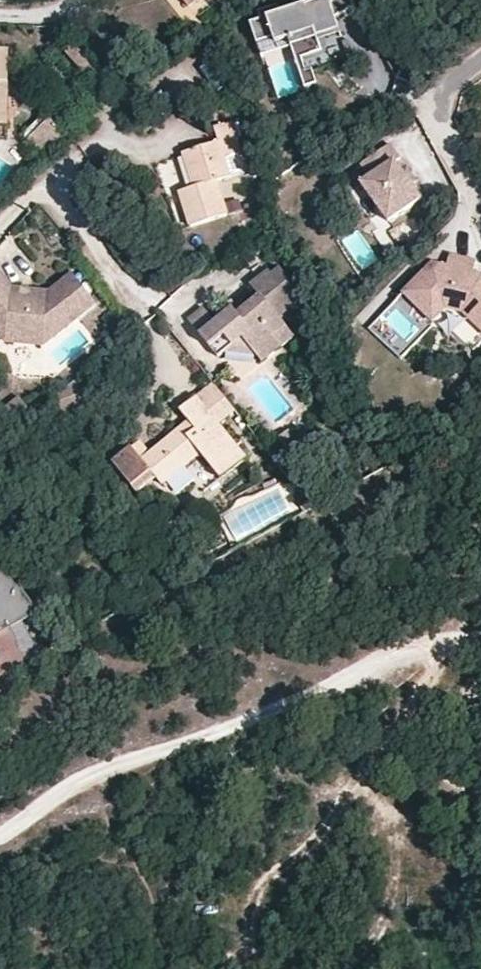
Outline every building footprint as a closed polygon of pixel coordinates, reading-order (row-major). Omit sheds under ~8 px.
[(187,12),(202,0),(178,0),(187,12)] [(355,0),(308,0),(307,0),(300,0),(281,6),(279,0),(259,7),(261,13),(250,16),(256,37),(274,31),(276,38),(313,26),(316,33),(317,33),(340,25),(336,11),(355,0)] [(317,33),(316,33),(313,26),(276,38),(274,31),(256,37),(261,51),(291,41),(305,83),(316,80),(311,64),(305,66),(301,53),(322,46),(317,33)] [(109,96),(116,89),(63,40),(57,47),(109,96)] [(5,130),(11,52),(0,52),(0,129),(5,130)] [(215,90),(228,80),(212,59),(200,69),(215,90)] [(51,117),(65,134),(74,127),(60,111),(51,117)] [(30,137),(44,153),(65,134),(51,117),(30,137)] [(240,151),(230,121),(213,127),(217,141),(185,152),(195,187),(183,192),(194,226),(229,215),(218,181),(232,176),(226,156),(240,151)] [(390,140),(360,159),(360,160),(369,173),(360,179),(387,218),(420,195),(410,181),(402,168),(394,157),(399,154),(390,140)] [(406,165),(402,168),(410,181),(415,178),(406,165)] [(405,291),(433,320),(449,308),(466,317),(480,334),(480,271),(474,271),(474,266),(475,258),(448,255),(448,265),(431,262),(405,291)] [(76,272),(50,292),(16,288),(3,273),(0,276),(0,329),(10,341),(48,344),(99,302),(76,272)] [(247,318),(241,311),(223,325),(212,312),(196,324),(227,361),(251,342),(270,367),(289,351),(282,341),(293,330),(287,323),(312,300),(289,273),(280,279),(276,275),(260,289),(269,300),(258,310),(247,318)] [(252,302),(241,311),(247,318),(258,310),(252,302)] [(282,341),(289,351),(301,341),(293,330),(282,341)] [(218,423),(236,409),(214,381),(179,409),(193,427),(187,432),(181,425),(148,451),(140,458),(129,444),(110,459),(131,486),(150,470),(160,484),(200,453),(218,476),(244,455),(218,423)] [(32,408),(23,397),(3,412),(11,423),(32,408)] [(140,458),(148,451),(137,438),(129,444),(140,458)] [(141,499),(160,484),(150,470),(131,486),(141,499)] [(35,656),(17,626),(23,623),(15,607),(30,599),(23,592),(16,586),(7,578),(1,574),(0,573),(0,675),(35,656)] [(15,607),(23,623),(37,615),(37,613),(35,609),(31,603),(30,599),(15,607)]
